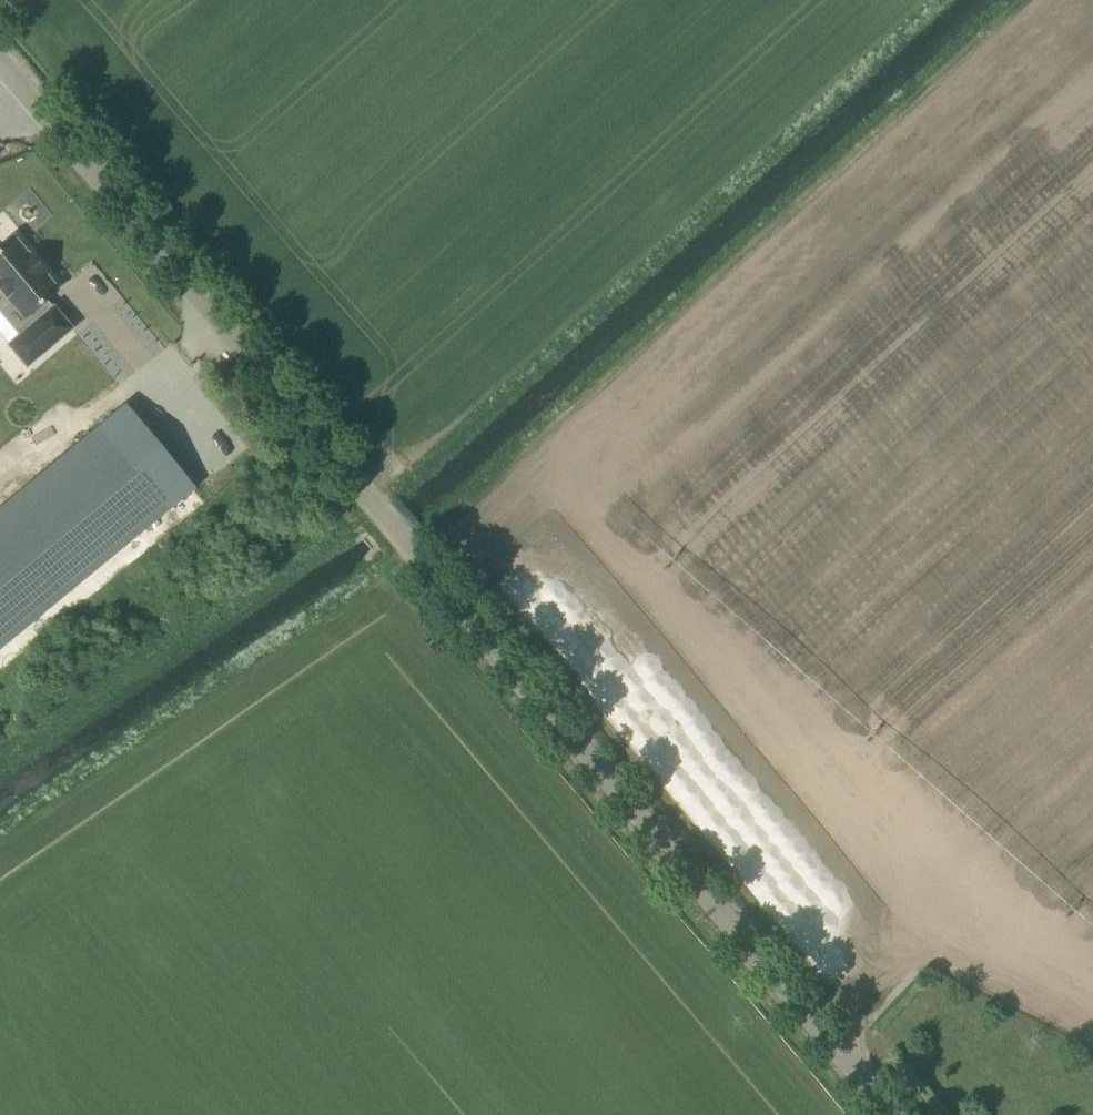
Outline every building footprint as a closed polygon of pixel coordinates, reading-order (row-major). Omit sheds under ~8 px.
[(43,303),(65,286),(22,232),(3,248),(0,245),(0,274),(4,279),(0,282),(0,298),(8,307),(19,298),(38,321),(15,340),(32,361),(67,333),(50,312),(43,303)] [(197,468),(126,386),(0,494),(0,637),(197,468)]
